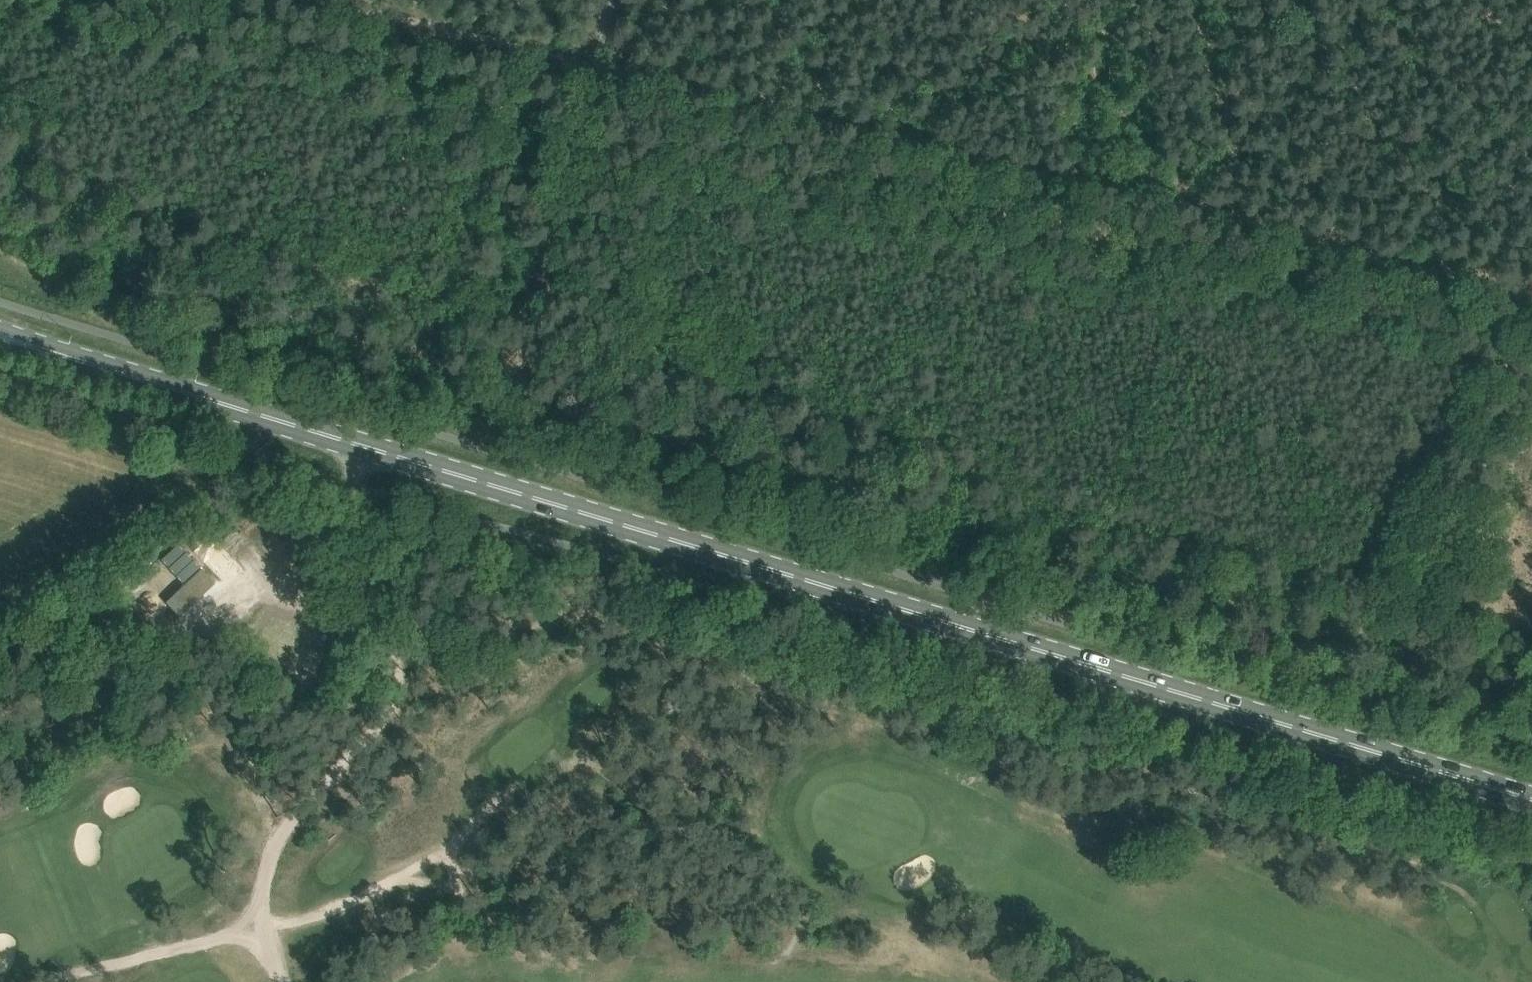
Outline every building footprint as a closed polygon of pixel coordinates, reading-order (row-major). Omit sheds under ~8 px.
[(167,603),(181,617),(215,584),(202,570),(167,603)]
